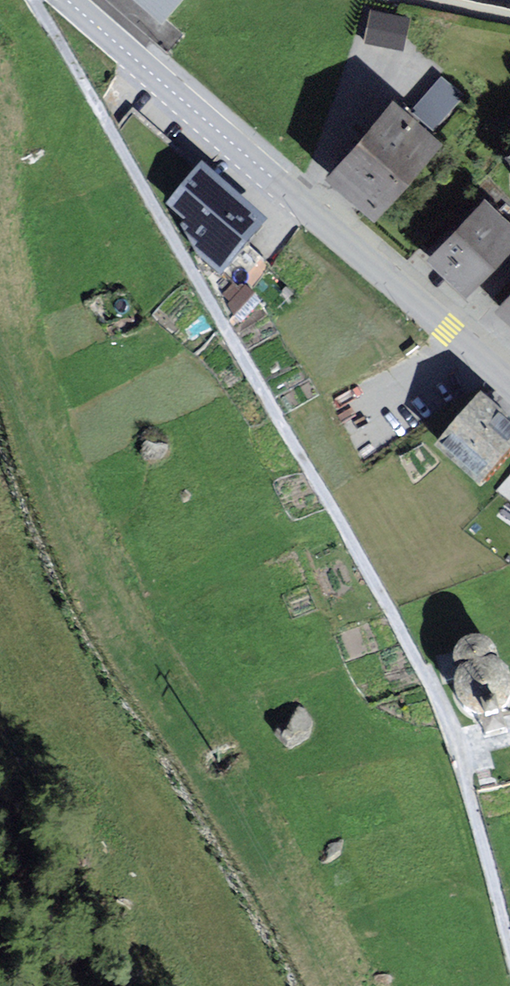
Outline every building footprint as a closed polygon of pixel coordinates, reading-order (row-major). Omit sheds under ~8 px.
[(410,21),(373,12),(366,40),(403,49),(410,21)] [(438,126),(464,87),(440,71),(414,109),(438,126)] [(316,182),(364,222),(430,144),(383,104),(316,182)] [(509,178),(509,151),(497,159),(509,178)] [(172,233),(212,280),(257,230),(193,172),(160,208),(177,227),(172,233)] [(462,298),(509,246),(509,235),(476,203),(422,261),(462,298)] [(509,330),(509,287),(489,311),(509,330)] [(474,484),(509,443),(509,428),(475,398),(431,447),(474,484)] [(501,713),(505,698),(503,686),(497,676),(490,670),(482,665),(481,657),(478,651),(468,647),(459,647),(449,651),(443,659),(441,666),(444,674),(448,680),(444,690),(443,698),(448,714),(459,725),(474,729),(490,725),(501,713)]
